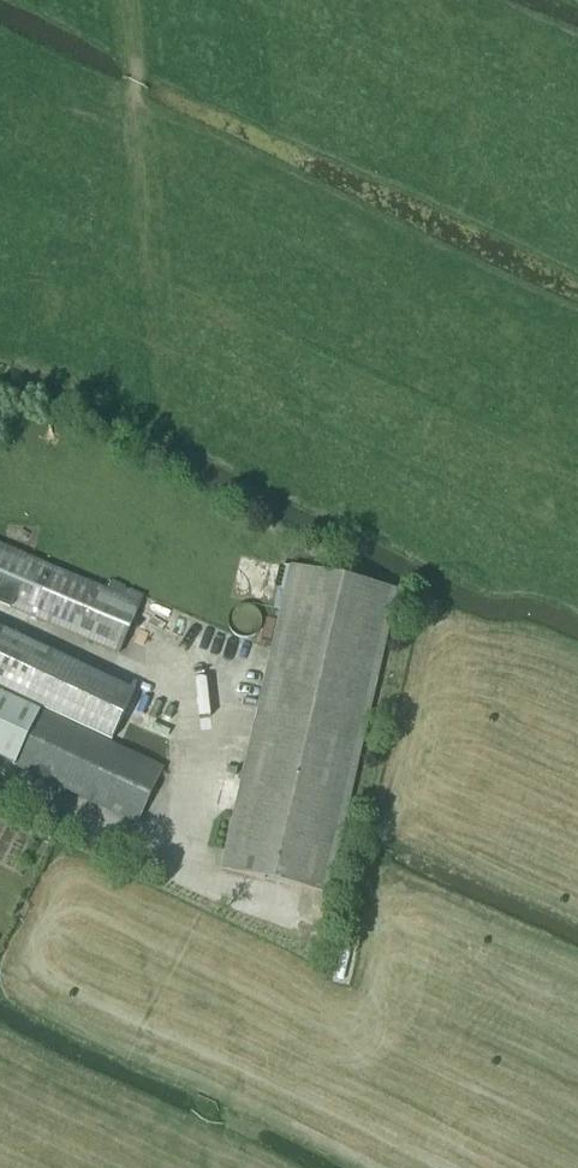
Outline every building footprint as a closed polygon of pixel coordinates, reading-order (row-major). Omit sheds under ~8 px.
[(120,655),(139,606),(143,598),(111,585),(108,592),(71,577),(0,547),(0,604),(120,655)] [(291,566),(221,870),(327,894),(397,590),(291,566)] [(0,629),(0,761),(137,826),(164,769),(111,744),(134,692),(0,629)]
